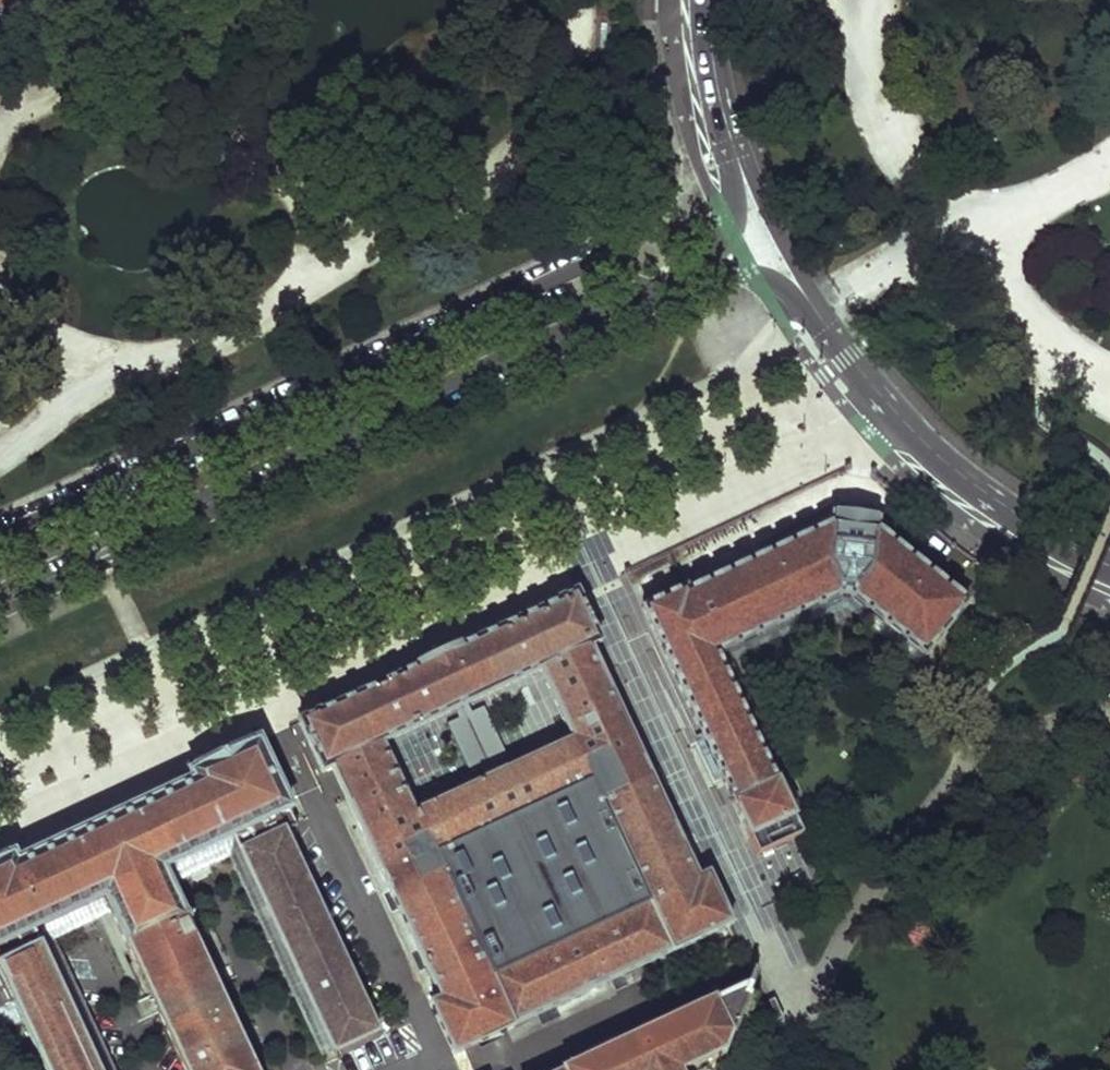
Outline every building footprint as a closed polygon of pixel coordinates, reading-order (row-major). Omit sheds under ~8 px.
[(833,522),(686,589),(682,586),(641,605),(712,758),(759,858),(801,839),(716,654),(841,594),(855,596),(928,655),(970,604),(879,529),(879,520),(834,513),(833,522)] [(653,782),(590,649),(600,643),(573,586),(432,652),(291,717),(318,775),(329,771),(437,1003),(427,1008),(450,1059),(731,924),(706,870),(696,874),(653,782)] [(19,845),(0,854),(0,959),(53,1069),(110,1069),(37,921),(106,890),(114,906),(191,1069),(258,1069),(205,959),(166,875),(160,863),(227,832),(329,1050),(371,1030),(276,830),(288,825),(249,738),(192,763),(196,771),(113,809),(21,852),(19,845)] [(227,832),(160,863),(166,875),(221,849),(318,1055),(329,1050),(227,832)] [(37,921),(110,1069),(123,1069),(56,932),(114,906),(106,890),(37,921)] [(740,1042),(762,973),(560,1069),(695,1069),(740,1042)]
